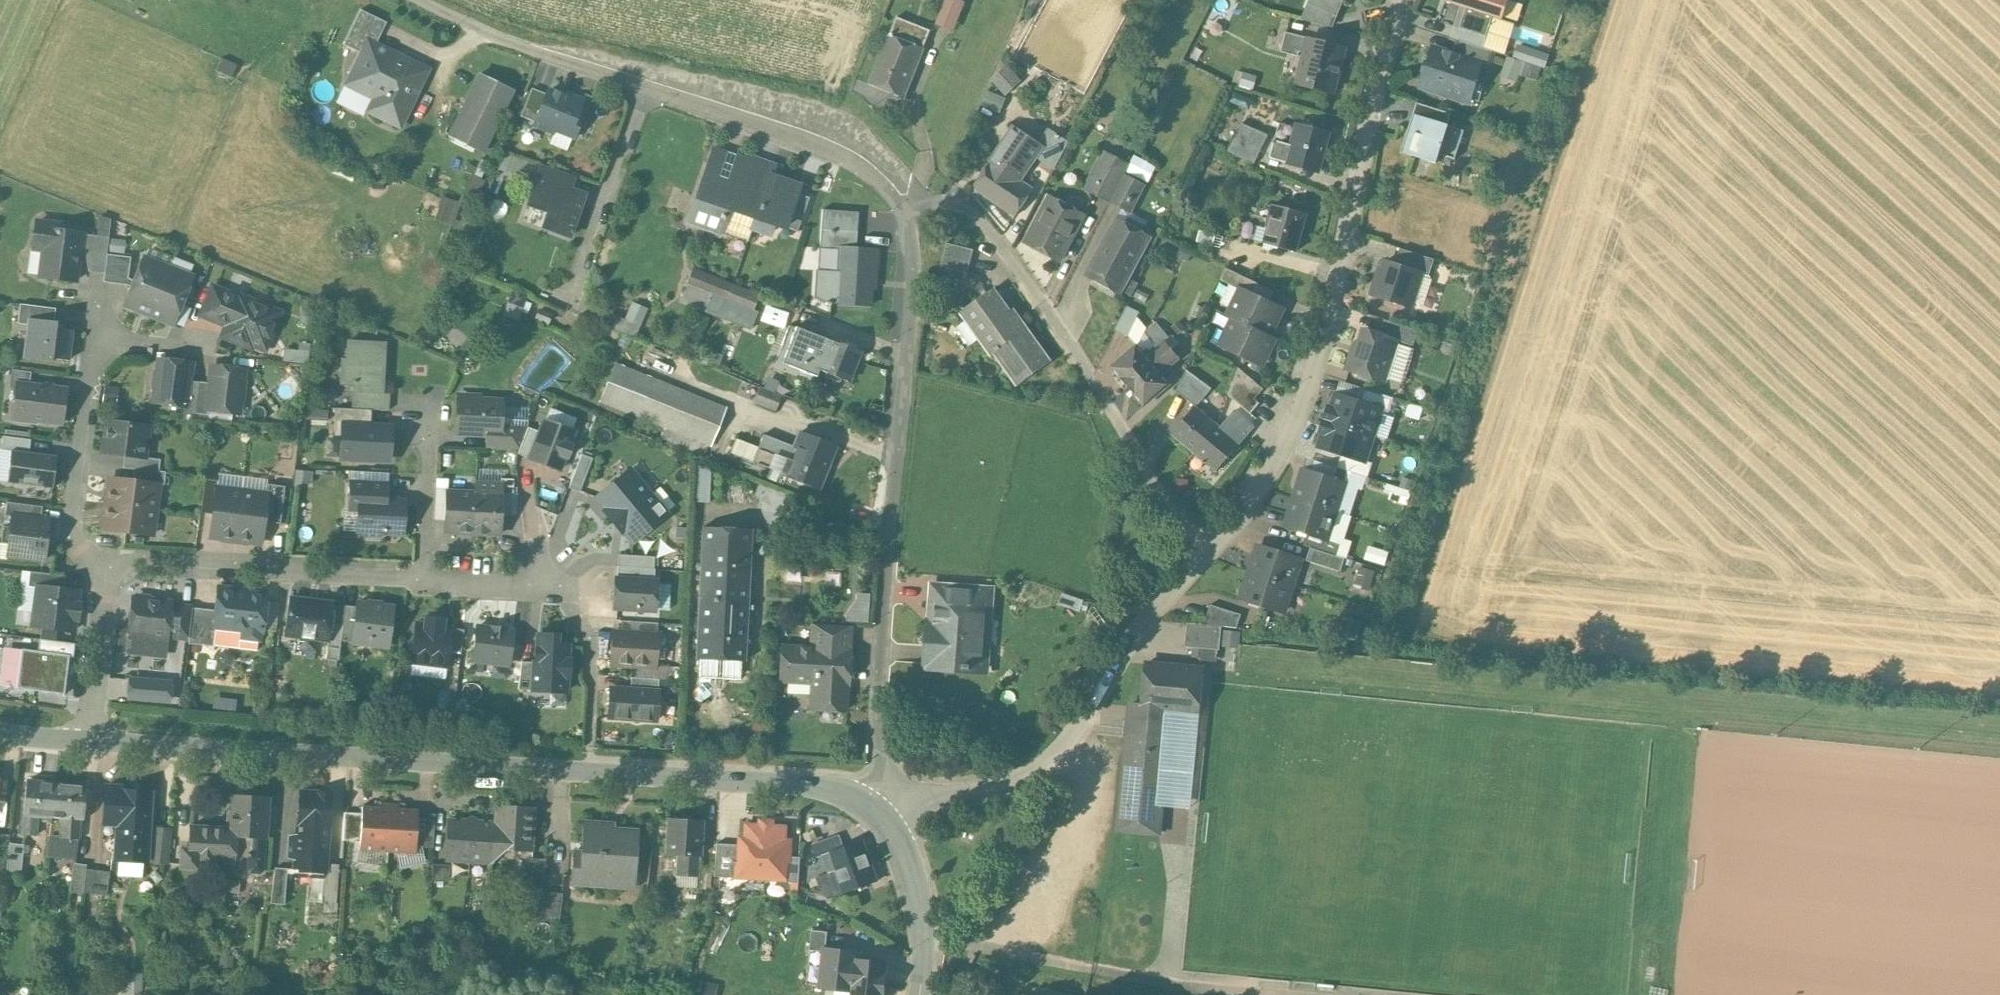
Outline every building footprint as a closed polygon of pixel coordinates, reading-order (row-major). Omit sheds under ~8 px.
[(968,0),(946,0),(938,23),(957,29),(968,0)] [(1445,2),(1466,9),(1460,29),(1486,37),(1493,17),(1502,20),(1509,0),(1446,0),(1445,2)] [(386,23),(361,11),(344,45),(361,54),(368,41),(376,45),(386,23)] [(901,21),(874,86),(904,99),(931,33),(901,21)] [(1460,29),(1454,27),(1451,38),(1459,41),(1488,50),(1492,39),(1486,37),(1460,29)] [(1345,49),(1307,39),(1285,34),(1280,53),(1297,58),(1298,53),(1303,54),(1295,86),(1333,95),(1345,49)] [(410,65),(386,53),(387,51),(376,45),(368,41),(361,54),(346,85),(374,99),(368,112),(400,128),(408,111),(406,110),(425,71),(410,64),(410,65)] [(1488,50),(1459,41),(1454,55),(1481,64),(1481,66),(1488,68),(1493,52),(1488,50)] [(1454,55),(1434,49),(1422,87),(1438,92),(1443,90),(1462,96),(1468,92),(1471,99),(1479,101),(1485,85),(1475,82),(1481,66),(1481,64),(1454,55)] [(1549,57),(1534,52),(1530,64),(1545,68),(1549,57)] [(1008,63),(992,78),(1006,94),(1022,79),(1008,63)] [(512,92),(480,76),(450,136),(482,152),(512,92)] [(532,89),(521,117),(536,123),(547,95),(532,89)] [(566,98),(548,91),(547,95),(536,123),(535,125),(554,133),(555,130),(574,137),(581,119),(577,117),(583,102),(567,96),(566,98)] [(1448,125),(1418,116),(1421,104),(1417,103),(1401,153),(1403,154),(1403,153),(1437,164),(1440,155),(1455,160),(1465,131),(1448,125)] [(1010,104),(1001,119),(1008,124),(1018,109),(1010,104)] [(1451,114),(1421,104),(1418,116),(1448,125),(1451,114)] [(1268,138),(1241,125),(1228,152),(1254,165),(1268,138)] [(1329,134),(1297,125),(1291,145),(1275,141),(1270,158),(1274,160),(1318,172),(1329,134)] [(1070,141),(1049,127),(1037,143),(1042,147),(1036,157),(1055,170),(1070,141)] [(1015,128),(974,188),(1016,217),(1034,190),(1019,181),(1036,157),(1042,147),(1037,143),(1015,128)] [(1128,169),(1103,156),(1086,189),(1111,202),(1128,169)] [(747,171),(711,158),(688,222),(720,233),(721,233),(747,242),(752,228),(766,190),(743,182),(747,171)] [(774,168),(751,160),(747,171),(743,182),(766,190),(770,177),(771,178),(774,168)] [(574,177),(542,166),(537,179),(569,190),(574,177)] [(1146,185),(1125,174),(1111,202),(1133,213),(1146,185)] [(771,178),(770,177),(766,190),(752,228),(770,234),(774,224),(797,232),(801,221),(789,217),(797,194),(785,190),(787,183),(771,178)] [(569,190),(537,179),(527,206),(547,213),(542,228),(569,238),(584,195),(569,190)] [(809,198),(797,194),(789,217),(801,221),(809,198)] [(1086,216),(1053,198),(1028,243),(1062,261),(1086,216)] [(1305,215),(1272,206),(1266,230),(1268,230),(1264,245),(1294,253),(1305,215)] [(1118,219),(1088,277),(1119,294),(1149,237),(1118,219)] [(61,226),(36,223),(33,248),(44,250),(41,278),(75,282),(79,253),(81,234),(61,232),(61,226)] [(857,233),(821,230),(820,249),(838,250),(856,249),(857,233)] [(1223,239),(1199,232),(1196,243),(1220,249),(1223,239)] [(109,238),(81,234),(79,253),(85,254),(89,272),(90,272),(105,273),(107,255),(109,238)] [(974,250),(947,244),(941,267),(968,274),(974,250)] [(856,249),(838,250),(837,272),(819,271),(817,299),(824,303),(826,303),(826,305),(830,306),(831,304),(868,307),(871,271),(875,271),(876,250),(856,249)] [(1434,260),(1400,249),(1395,264),(1423,273),(1422,274),(1426,276),(1429,276),(1434,260)] [(131,258),(107,255),(105,273),(103,282),(127,285),(133,288),(135,282),(128,279),(131,258)] [(191,278),(144,260),(135,282),(133,288),(126,305),(172,324),(191,278)] [(1395,264),(1386,261),(1379,281),(1376,280),(1372,295),(1412,308),(1413,304),(1421,306),(1425,304),(1432,281),(1430,277),(1429,276),(1426,276),(1422,274),(1423,273),(1395,264)] [(1257,283),(1226,268),(1221,281),(1241,290),(1241,289),(1252,294),(1257,283)] [(718,280),(692,270),(684,288),(710,299),(718,280)] [(759,297),(718,280),(710,299),(711,299),(724,304),(725,301),(752,312),(753,311),(759,297)] [(278,314),(239,298),(239,299),(213,289),(202,315),(229,325),(233,334),(231,339),(248,346),(269,338),(265,329),(274,325),(278,314)] [(1252,294),(1241,289),(1241,290),(1228,317),(1234,319),(1270,336),(1270,335),(1283,309),(1252,294)] [(1016,321),(994,291),(962,313),(963,314),(966,311),(994,350),(993,351),(995,353),(992,355),(993,355),(999,351),(1021,381),(1017,384),(1018,385),(1050,362),(1019,319),(1016,321)] [(752,312),(725,301),(724,304),(711,299),(706,312),(751,330),(758,312),(753,311),(752,312)] [(636,336),(648,307),(629,300),(618,328),(636,336)] [(56,309),(20,305),(18,324),(28,325),(28,320),(54,323),(56,309)] [(1138,314),(1125,308),(1114,331),(1127,337),(1138,314)] [(1270,336),(1234,319),(1221,346),(1262,366),(1276,338),(1270,335),(1270,336)] [(54,323),(28,320),(28,325),(23,359),(52,363),(52,359),(69,361),(73,331),(56,329),(57,323),(54,323)] [(1419,331),(1385,320),(1380,335),(1397,340),(1397,341),(1414,346),(1419,331)] [(1169,341),(1153,322),(1143,331),(1159,350),(1164,346),(1169,341)] [(830,341),(795,328),(781,364),(817,378),(819,371),(848,382),(860,352),(831,340),(830,341)] [(1380,335),(1365,330),(1357,354),(1353,352),(1347,371),(1383,382),(1397,341),(1397,340),(1380,335)] [(386,343),(347,341),(346,360),(342,359),(340,385),(354,385),(353,393),(383,394),(384,393),(386,343)] [(298,349),(284,349),(284,361),(308,361),(309,342),(299,342),(298,349)] [(1134,354),(1114,371),(1128,388),(1169,352),(1164,346),(1159,350),(1143,364),(1134,354)] [(1169,352),(1128,388),(1144,406),(1165,388),(1157,379),(1177,361),(1169,352)] [(190,363),(160,360),(159,372),(157,372),(155,389),(156,389),(155,403),(184,407),(188,381),(190,363)] [(726,410),(615,364),(599,402),(710,448),(726,410)] [(243,370),(214,367),(211,384),(208,410),(209,410),(238,414),(240,400),(242,400),(244,383),(242,383),(243,370)] [(1264,390),(1239,368),(1234,382),(1255,400),(1264,390)] [(31,373),(12,370),(10,387),(17,388),(18,385),(30,386),(31,373)] [(1210,391),(1186,371),(1175,394),(1195,410),(1196,409),(1210,391)] [(200,382),(188,381),(184,407),(183,415),(195,416),(196,414),(200,382)] [(211,384),(200,382),(196,414),(208,416),(209,410),(208,410),(211,384)] [(1255,400),(1234,382),(1229,396),(1251,414),(1260,404),(1255,400)] [(30,386),(18,385),(17,388),(14,413),(26,415),(29,419),(61,423),(65,391),(30,386)] [(781,397),(759,388),(753,404),(775,413),(781,397)] [(1394,398),(1364,388),(1359,402),(1384,409),(1383,411),(1390,413),(1394,398)] [(383,394),(353,393),(352,409),(371,410),(388,411),(389,393),(384,393),(383,394)] [(1359,402),(1335,394),(1331,407),(1329,406),(1328,408),(1325,419),(1324,419),(1324,420),(1375,436),(1383,411),(1384,409),(1359,402)] [(478,397),(462,396),(458,400),(456,433),(488,435),(500,435),(501,425),(502,407),(497,402),(482,401),(478,397)] [(352,409),(336,409),(334,436),(342,437),(343,425),(371,426),(371,410),(352,409)] [(1195,410),(1174,436),(1195,453),(1218,426),(1196,409),(1195,410)] [(1250,429),(1236,416),(1224,431),(1238,443),(1250,429)] [(1375,436),(1324,420),(1324,421),(1321,432),(1320,432),(1320,433),(1322,434),(1318,447),(1342,455),(1366,463),(1367,461),(1375,436)] [(574,432),(544,421),(539,432),(529,459),(560,470),(565,458),(567,459),(572,446),(569,445),(574,432)] [(148,427),(108,422),(104,453),(125,456),(144,458),(148,427)] [(371,426),(343,425),(342,437),(341,459),(389,461),(391,427),(371,426)] [(528,427),(501,425),(500,435),(488,435),(487,448),(519,450),(528,428),(528,427)] [(1218,426),(1195,453),(1216,470),(1238,443),(1224,431),(1218,426)] [(539,432),(528,428),(519,450),(517,454),(529,459),(539,432)] [(836,449),(799,434),(793,449),(781,477),(818,492),(836,449)] [(31,440),(3,436),(1,451),(11,452),(11,451),(29,454),(31,440)] [(793,449),(763,437),(752,465),(781,477),(793,449)] [(754,459),(758,444),(735,438),(731,453),(754,459)] [(29,454),(11,451),(11,452),(7,482),(53,488),(57,457),(29,454)] [(581,490),(592,456),(579,452),(569,487),(581,490)] [(1366,463),(1342,455),(1338,468),(1349,472),(1368,478),(1373,463),(1367,461),(1366,463)] [(144,458),(125,456),(123,468),(134,470),(134,469),(159,472),(159,471),(160,460),(144,458)] [(708,500),(710,466),(696,466),(695,500),(708,500)] [(1349,472),(1338,468),(1334,480),(1346,483),(1349,472)] [(159,472),(134,469),(134,470),(133,481),(158,485),(164,486),(166,472),(159,471),(159,472)] [(630,470),(595,498),(605,510),(603,511),(612,522),(649,492),(630,470)] [(1334,480),(1304,470),(1295,498),(1336,512),(1346,483),(1334,480)] [(133,481),(111,478),(108,504),(155,510),(158,485),(133,481)] [(218,481),(205,479),(201,513),(213,515),(216,489),(217,489),(218,481)] [(514,480),(501,479),(500,495),(501,495),(500,515),(512,516),(514,480)] [(386,485),(351,483),(349,509),(358,510),(359,500),(386,501),(386,485)] [(1389,484),(1387,499),(1409,502),(1411,488),(1389,484)] [(285,487),(269,485),(267,496),(264,522),(281,524),(285,487)] [(217,489),(216,489),(213,515),(210,536),(236,540),(242,493),(217,489)] [(474,494),(447,492),(445,532),(472,534),(474,494)] [(649,492),(612,522),(621,533),(623,532),(633,543),(667,515),(649,492)] [(267,496),(242,493),(236,540),(262,543),(264,522),(267,496)] [(500,495),(474,494),(472,534),(499,535),(500,515),(501,495),(500,495)] [(1336,512),(1295,498),(1285,527),(1308,534),(1327,541),(1328,540),(1336,512)] [(386,501),(359,500),(358,510),(357,532),(361,532),(365,536),(379,537),(383,533),(403,534),(405,502),(386,501)] [(43,507),(7,503),(5,516),(13,517),(13,516),(41,519),(43,507)] [(155,510),(108,504),(104,530),(151,536),(155,510)] [(41,519),(13,516),(13,517),(11,528),(3,527),(1,543),(9,545),(8,556),(44,561),(49,520),(41,519)] [(751,530),(702,528),(696,660),(745,662),(751,530)] [(1327,541),(1308,534),(1304,546),(1311,548),(1338,557),(1342,544),(1328,540),(1327,541)] [(1363,557),(1384,564),(1388,550),(1367,544),(1363,557)] [(1301,559),(1259,546),(1250,572),(1292,586),(1301,559)] [(1338,557),(1311,548),(1307,561),(1341,572),(1345,559),(1338,557)] [(1352,584),(1367,590),(1375,571),(1360,565),(1352,584)] [(655,569),(618,567),(617,579),(654,581),(655,569)] [(66,577),(30,572),(28,587),(38,588),(38,587),(64,590),(66,577)] [(1292,586),(1250,572),(1242,599),(1284,613),(1292,586)] [(617,579),(616,579),(614,609),(655,611),(657,582),(654,581),(617,579)] [(969,588),(932,585),(931,606),(934,606),(967,608),(967,606),(969,588)] [(64,590),(38,587),(38,588),(33,627),(73,632),(74,619),(78,620),(80,605),(76,605),(78,592),(64,590)] [(266,597),(219,591),(216,611),(215,626),(216,626),(244,629),(243,638),(259,640),(260,631),(262,631),(266,597)] [(148,597),(138,596),(134,599),(133,599),(129,634),(167,639),(167,637),(171,606),(171,604),(151,601),(148,597)] [(333,604),(291,599),(286,636),(328,641),(330,624),(333,604)] [(381,604),(366,602),(366,604),(357,603),(352,643),(365,644),(370,641),(388,643),(393,608),(381,606),(381,604)] [(1242,615),(1211,605),(1205,625),(1222,627),(1237,628),(1242,615)] [(193,608),(171,606),(167,637),(189,639),(193,608)] [(967,608),(934,606),(931,647),(950,648),(948,666),(963,667),(963,670),(970,671),(970,668),(987,669),(989,648),(983,642),(979,641),(980,625),(984,625),(991,619),(992,608),(967,606),(967,608)] [(216,611),(193,608),(189,639),(188,644),(213,647),(216,626),(215,626),(216,611)] [(443,620),(427,618),(426,626),(416,624),(411,662),(447,667),(449,653),(452,629),(442,628),(443,620)] [(658,623),(635,622),(634,634),(657,635),(658,623)] [(342,625),(330,624),(328,641),(326,659),(338,661),(342,625)] [(1205,625),(1188,624),(1185,647),(1220,651),(1222,627),(1205,625)] [(850,627),(812,625),(811,648),(849,651),(850,627)] [(506,630),(493,628),(492,628),(492,629),(476,627),(472,660),(509,665),(513,632),(507,631),(507,630),(506,630)] [(464,630),(452,629),(449,653),(461,654),(464,630)] [(634,634),(613,633),(611,665),(655,668),(657,635),(634,634)] [(557,636),(538,635),(536,663),(534,663),(532,690),(566,692),(567,678),(569,678),(569,660),(568,660),(569,646),(557,645),(557,636)] [(75,644),(48,641),(46,652),(70,655),(74,656),(75,644)] [(811,648),(782,647),(780,682),(812,683),(810,709),(845,711),(847,685),(848,685),(850,651),(849,651),(811,648)] [(22,650),(6,648),(6,649),(4,665),(20,667),(22,650)] [(46,652),(22,649),(22,650),(20,667),(4,665),(1,686),(17,688),(17,689),(65,695),(70,655),(46,652)] [(1203,669),(1147,664),(1142,708),(1199,713),(1203,669)] [(173,681),(128,677),(126,699),(170,703),(173,681)] [(659,680),(631,678),(630,690),(658,692),(659,680)] [(630,690),(610,689),(608,718),(656,721),(658,692),(630,690)] [(1171,721),(1129,717),(1118,830),(1160,834),(1163,803),(1155,802),(1161,740),(1169,741),(1171,721)] [(56,784),(27,781),(24,815),(25,814),(22,834),(36,836),(39,816),(52,818),(56,785),(56,784)] [(86,787),(56,785),(52,818),(61,819),(60,838),(50,837),(48,858),(76,860),(77,840),(80,840),(82,821),(83,821),(86,787)] [(152,792),(121,790),(122,788),(106,787),(103,824),(117,825),(115,861),(118,861),(117,876),(142,877),(143,862),(146,863),(148,827),(150,827),(152,792)] [(319,794),(302,793),(302,792),(301,792),(297,837),(291,836),(289,858),(296,859),(295,869),(324,871),(325,871),(325,864),(331,793),(330,793),(329,794),(319,793),(319,794)] [(268,799),(232,797),(230,830),(190,827),(188,850),(182,850),(181,868),(197,869),(198,855),(248,857),(248,870),(251,873),(260,874),(264,871),(266,839),(265,839),(268,799)] [(380,808),(362,807),(362,814),(360,842),(359,851),(387,852),(390,805),(380,804),(380,808)] [(418,810),(398,809),(399,805),(390,805),(387,852),(415,854),(417,833),(418,814),(418,810)] [(533,808),(497,806),(497,805),(495,805),(495,807),(494,823),(493,850),(494,850),(532,852),(532,851),(532,850),(535,810),(535,808),(533,808)] [(362,814),(344,813),(343,841),(360,842),(362,814)] [(435,815),(418,814),(417,833),(434,835),(435,815)] [(494,823),(449,820),(447,861),(493,863),(494,850),(493,850),(494,823)] [(702,822),(668,820),(666,854),(678,855),(677,875),(697,876),(698,856),(700,856),(702,822)] [(603,824),(583,822),(581,853),(573,852),(571,884),(634,888),(638,832),(602,830),(603,824)] [(786,827),(746,825),(745,839),(740,839),(740,845),(738,868),(739,868),(768,869),(768,878),(787,879),(788,879),(789,857),(790,842),(785,842),(786,827)] [(171,829),(155,828),(151,863),(167,864),(171,829)] [(0,834),(0,858),(8,858),(10,843),(11,835),(0,834)] [(863,841),(822,856),(829,874),(835,872),(844,894),(877,882),(863,841)] [(24,845),(10,843),(8,858),(6,871),(21,873),(24,845)] [(740,845),(716,844),(714,877),(739,878),(739,868),(738,868),(740,845)] [(801,858),(789,857),(788,879),(787,879),(786,883),(799,884),(801,858)] [(546,859),(528,859),(527,873),(522,873),(520,894),(541,895),(542,891),(546,859)] [(87,865),(73,864),(70,892),(84,893),(86,869),(87,865)] [(339,865),(325,864),(325,871),(324,871),(322,901),(336,902),(339,865)] [(450,866),(432,865),(431,881),(449,882),(450,866)] [(287,869),(275,868),(271,904),(285,905),(287,869)] [(110,872),(86,869),(84,893),(107,896),(110,872)] [(712,870),(701,869),(700,889),(710,890),(712,870)] [(241,881),(221,879),(219,891),(239,893),(241,881)] [(563,894),(542,891),(541,895),(538,919),(559,922),(563,894)] [(828,932),(812,931),(810,951),(825,952),(826,950),(828,932)] [(826,950),(825,952),(822,987),(854,991),(854,994),(883,994),(887,964),(859,961),(859,954),(826,950)]
